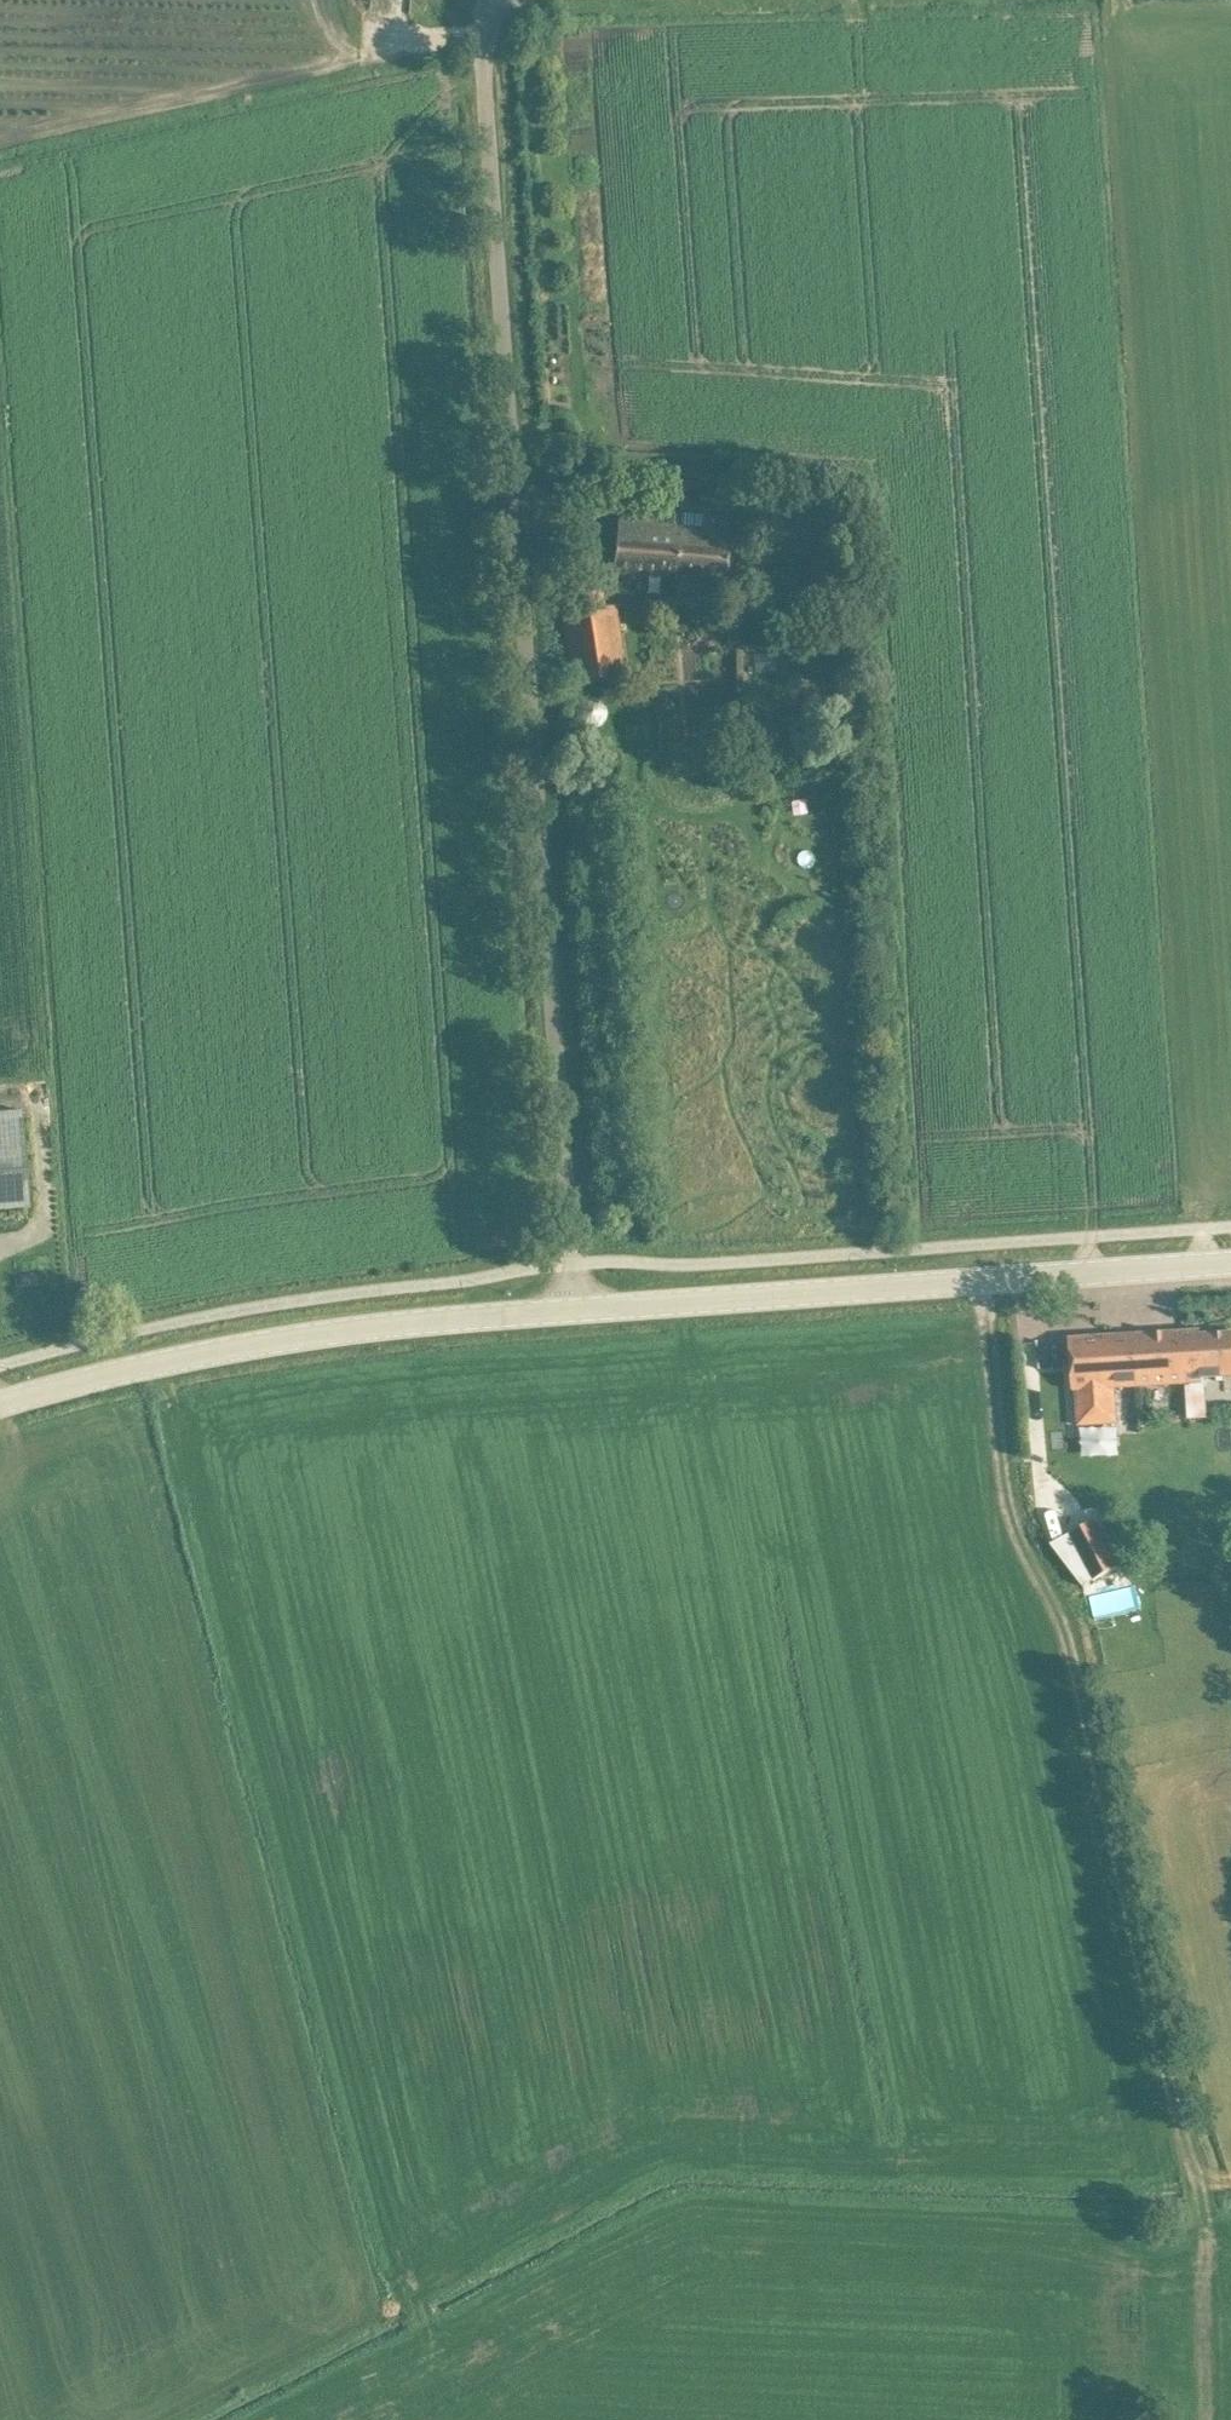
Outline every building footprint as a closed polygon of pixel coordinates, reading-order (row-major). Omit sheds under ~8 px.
[(614,573),(638,575),(674,578),(674,575),(726,579),(729,540),(725,540),(727,520),(699,518),(698,530),(678,529),(679,514),(619,509),(614,573)] [(595,593),(580,595),(561,599),(574,684),(628,676),(617,606),(605,609),(602,591),(595,593)] [(30,1208),(23,1112),(0,1114),(0,1211),(30,1208)] [(1071,1363),(1075,1426),(1118,1423),(1115,1389),(1206,1383),(1205,1377),(1230,1375),(1230,1334),(1200,1336),(1200,1330),(1069,1339),(1071,1363)] [(1095,1522),(1070,1534),(1093,1580),(1118,1567),(1095,1522)]
